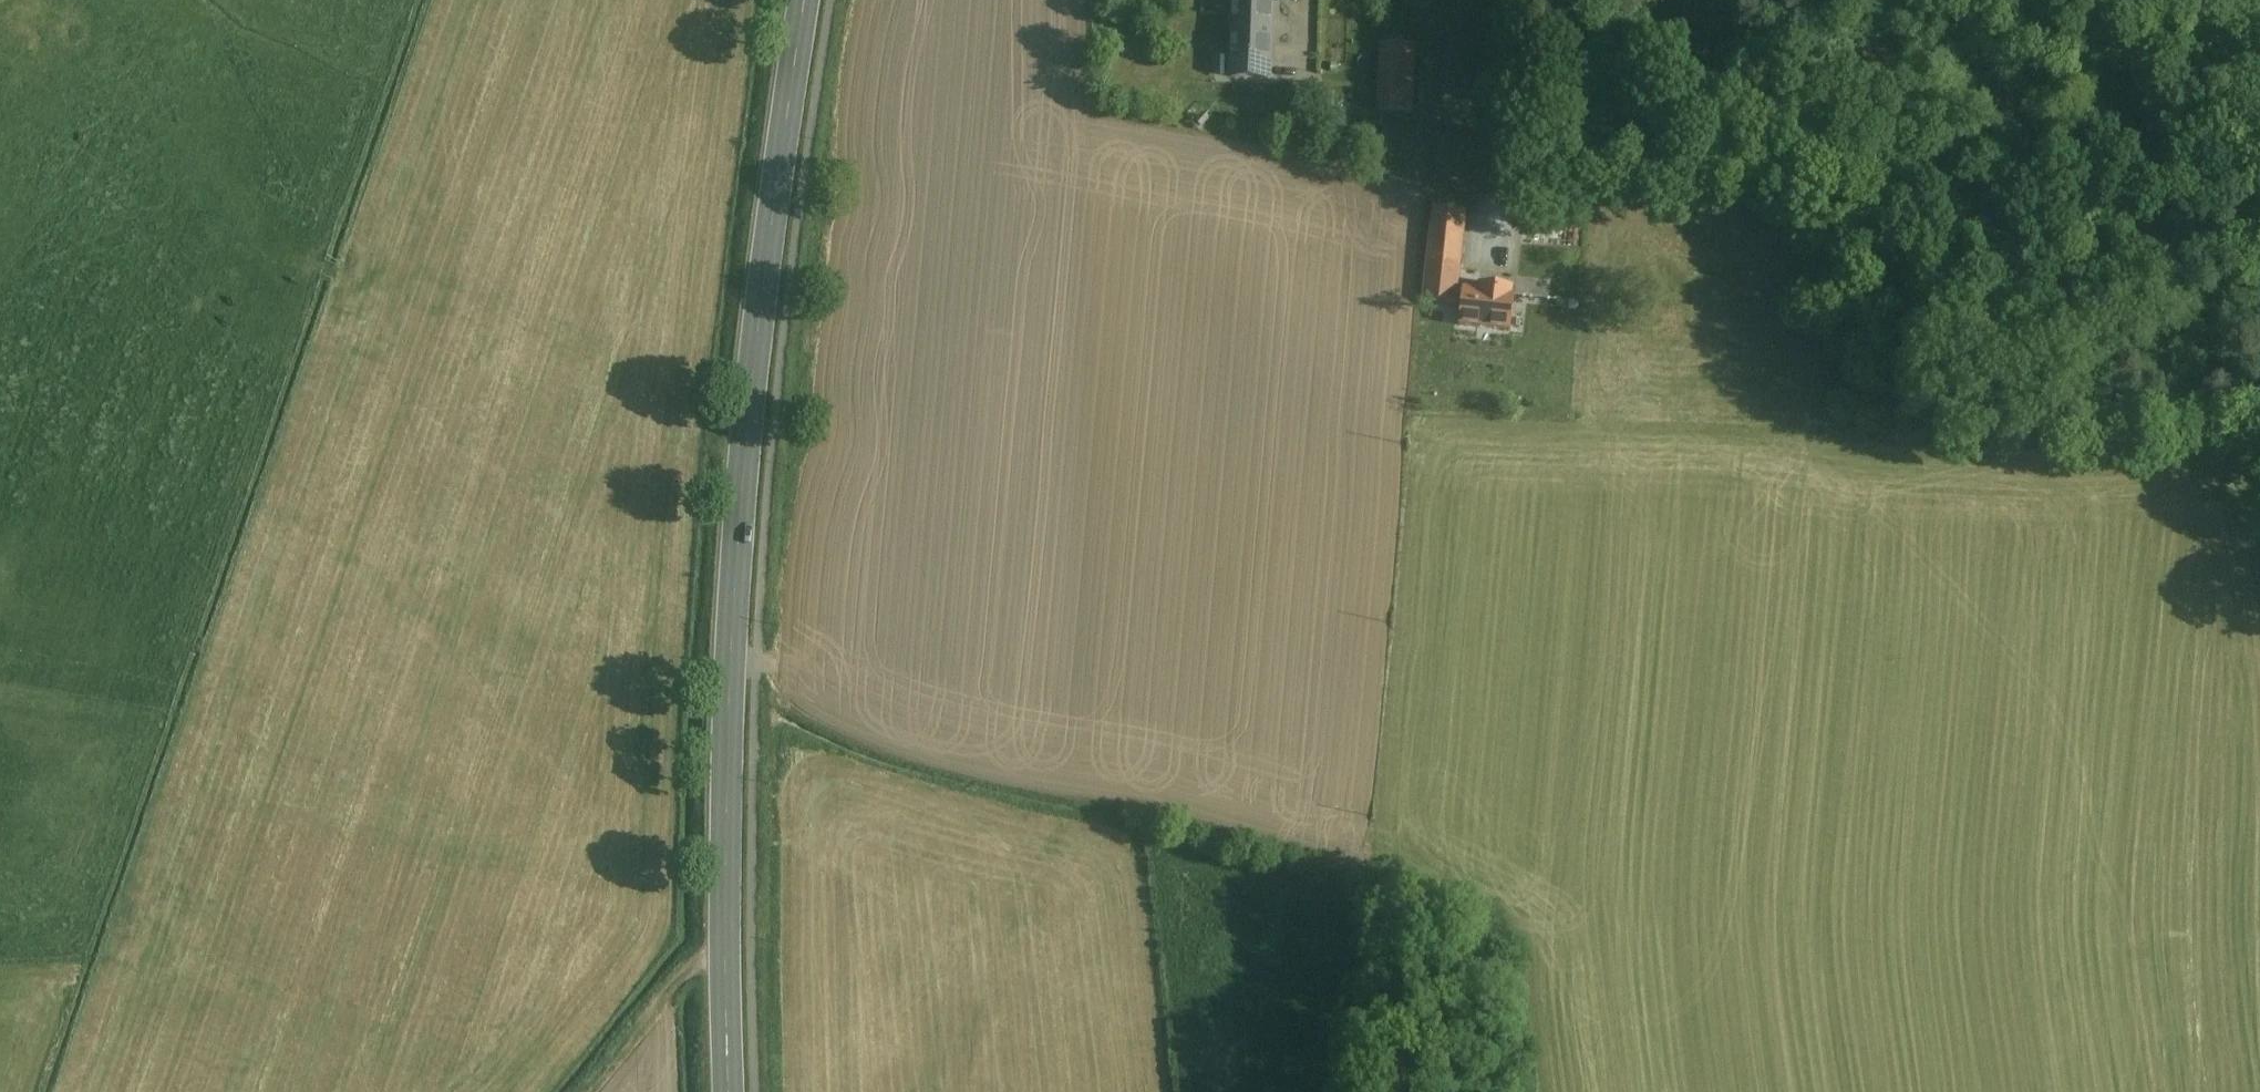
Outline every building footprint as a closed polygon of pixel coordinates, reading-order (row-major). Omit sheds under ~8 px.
[(1230,77),(1267,79),(1269,0),(1232,0),(1230,77)] [(1398,47),(1366,46),(1365,110),(1398,110),(1398,47)] [(1482,397),(1488,305),(1449,303),(1454,220),(1413,217),(1407,304),(1421,305),(1415,393),(1482,397)]
